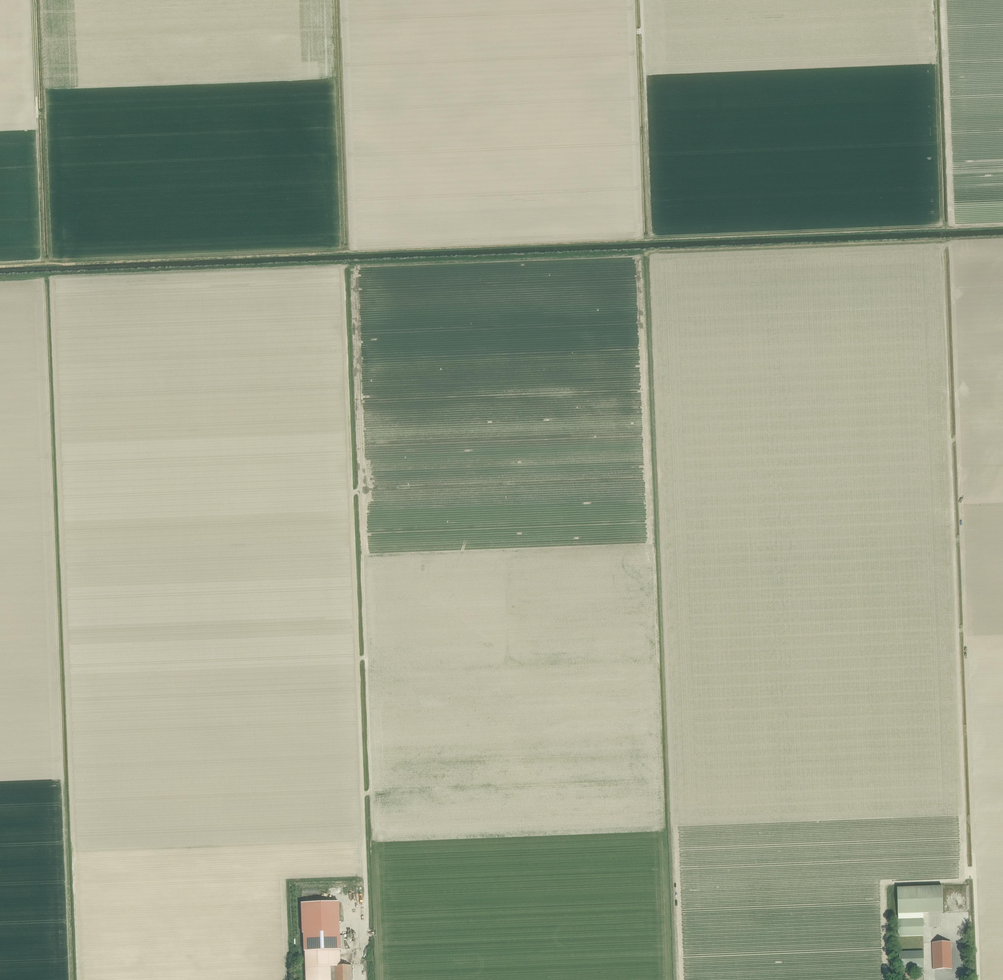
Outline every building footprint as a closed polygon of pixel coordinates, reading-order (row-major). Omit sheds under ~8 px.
[(897,888),(898,914),(943,913),(942,886),(897,888)] [(340,950),(338,902),(301,903),(302,934),(303,934),(303,952),(304,952),(333,951),(340,950)] [(898,920),(898,936),(923,935),(922,919),(898,920)] [(933,970),(951,969),(950,942),(932,943),(933,970)] [(899,952),(900,968),(924,968),(923,951),(899,952)] [(305,967),(305,979),(333,979),(333,966),(329,966),(305,967)] [(351,966),(333,966),(333,979),(352,979),(351,966)]
